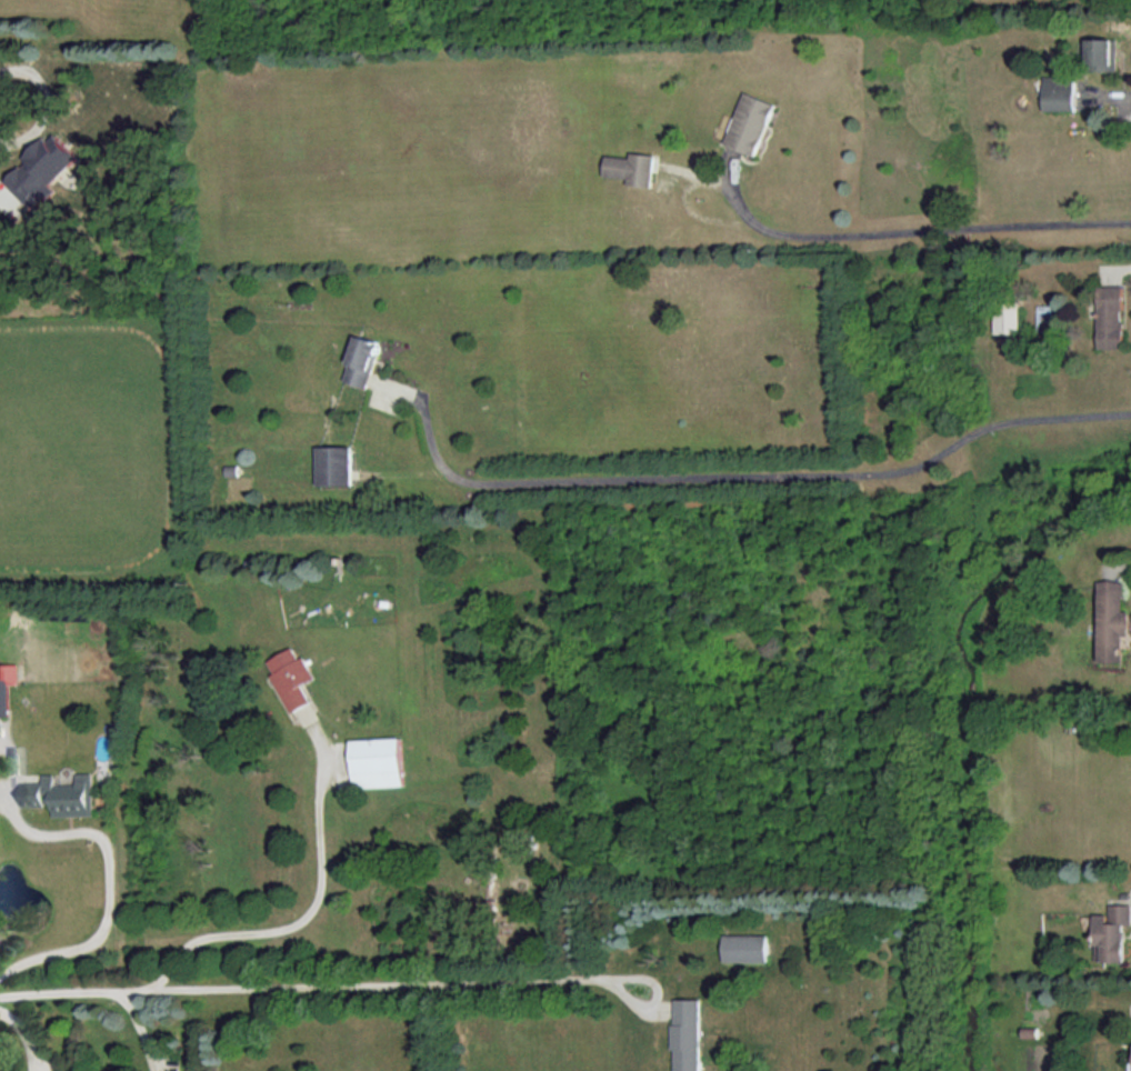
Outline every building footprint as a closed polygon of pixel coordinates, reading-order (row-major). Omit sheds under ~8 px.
[(1118,38),(1089,38),(1089,70),(1118,70),(1118,38)] [(1045,110),(1076,110),(1076,75),(1045,75),(1045,110)] [(724,143),(756,155),(775,103),(744,91),(724,143)] [(80,157),(54,130),(27,157),(29,159),(7,180),(37,211),(58,190),(52,184),(80,157)] [(605,154),(604,175),(628,177),(627,183),(652,186),(655,154),(630,151),(630,156),(605,154)] [(1098,285),(1100,348),(1125,347),(1123,284),(1098,285)] [(1019,332),(1020,303),(995,302),(995,332),(1019,332)] [(1037,304),(1038,329),(1052,329),(1052,304),(1037,304)] [(370,386),(382,341),(357,335),(345,380),(370,386)] [(352,484),(352,445),(317,445),(317,484),(352,484)] [(1125,661),(1125,634),(1130,634),(1130,610),(1126,610),(1127,580),(1102,579),(1100,660),(1125,661)] [(312,702),(304,684),(316,678),(305,655),(299,657),(294,647),(268,659),(275,672),(273,673),(291,712),(312,702)] [(20,683),(20,663),(4,663),(5,678),(0,678),(0,716),(10,716),(10,683),(20,683)] [(354,739),(356,786),(405,785),(403,737),(354,739)] [(95,814),(94,772),(77,772),(78,783),(55,784),(55,773),(44,773),(44,781),(22,782),(23,805),(54,804),(54,816),(95,814)] [(1095,960),(1124,961),(1125,924),(1130,924),(1130,903),(1109,903),(1109,914),(1096,913),(1095,960)] [(769,933),(724,933),(724,961),(768,961),(769,933)] [(701,998),(674,998),(674,1070),(700,1070),(701,998)]
